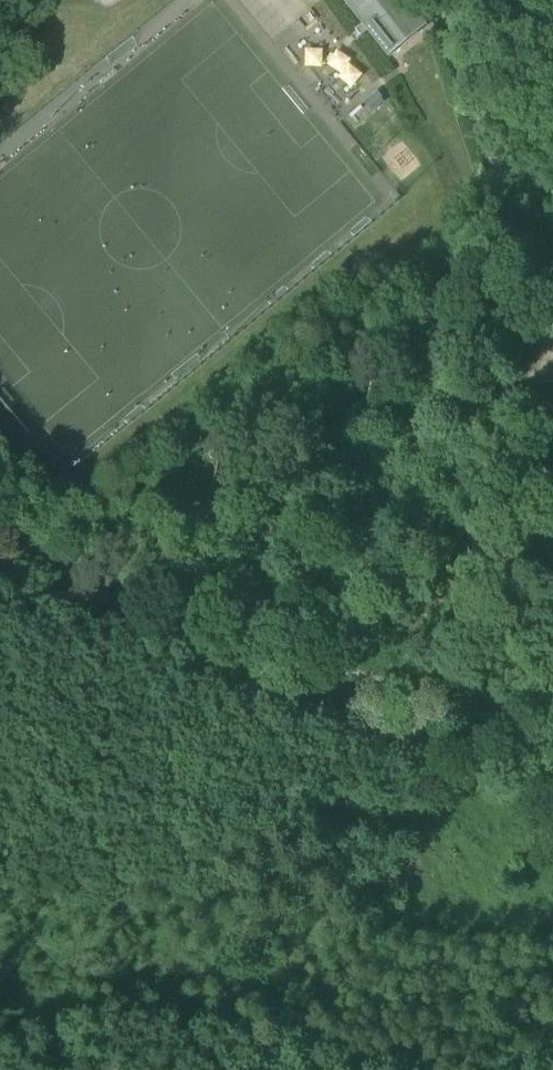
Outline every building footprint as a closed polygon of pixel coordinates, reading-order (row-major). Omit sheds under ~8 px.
[(391,56),(427,28),(404,0),(347,0),(367,25),(371,31),(391,56)] [(365,37),(371,31),(367,25),(360,31),(365,37)]
